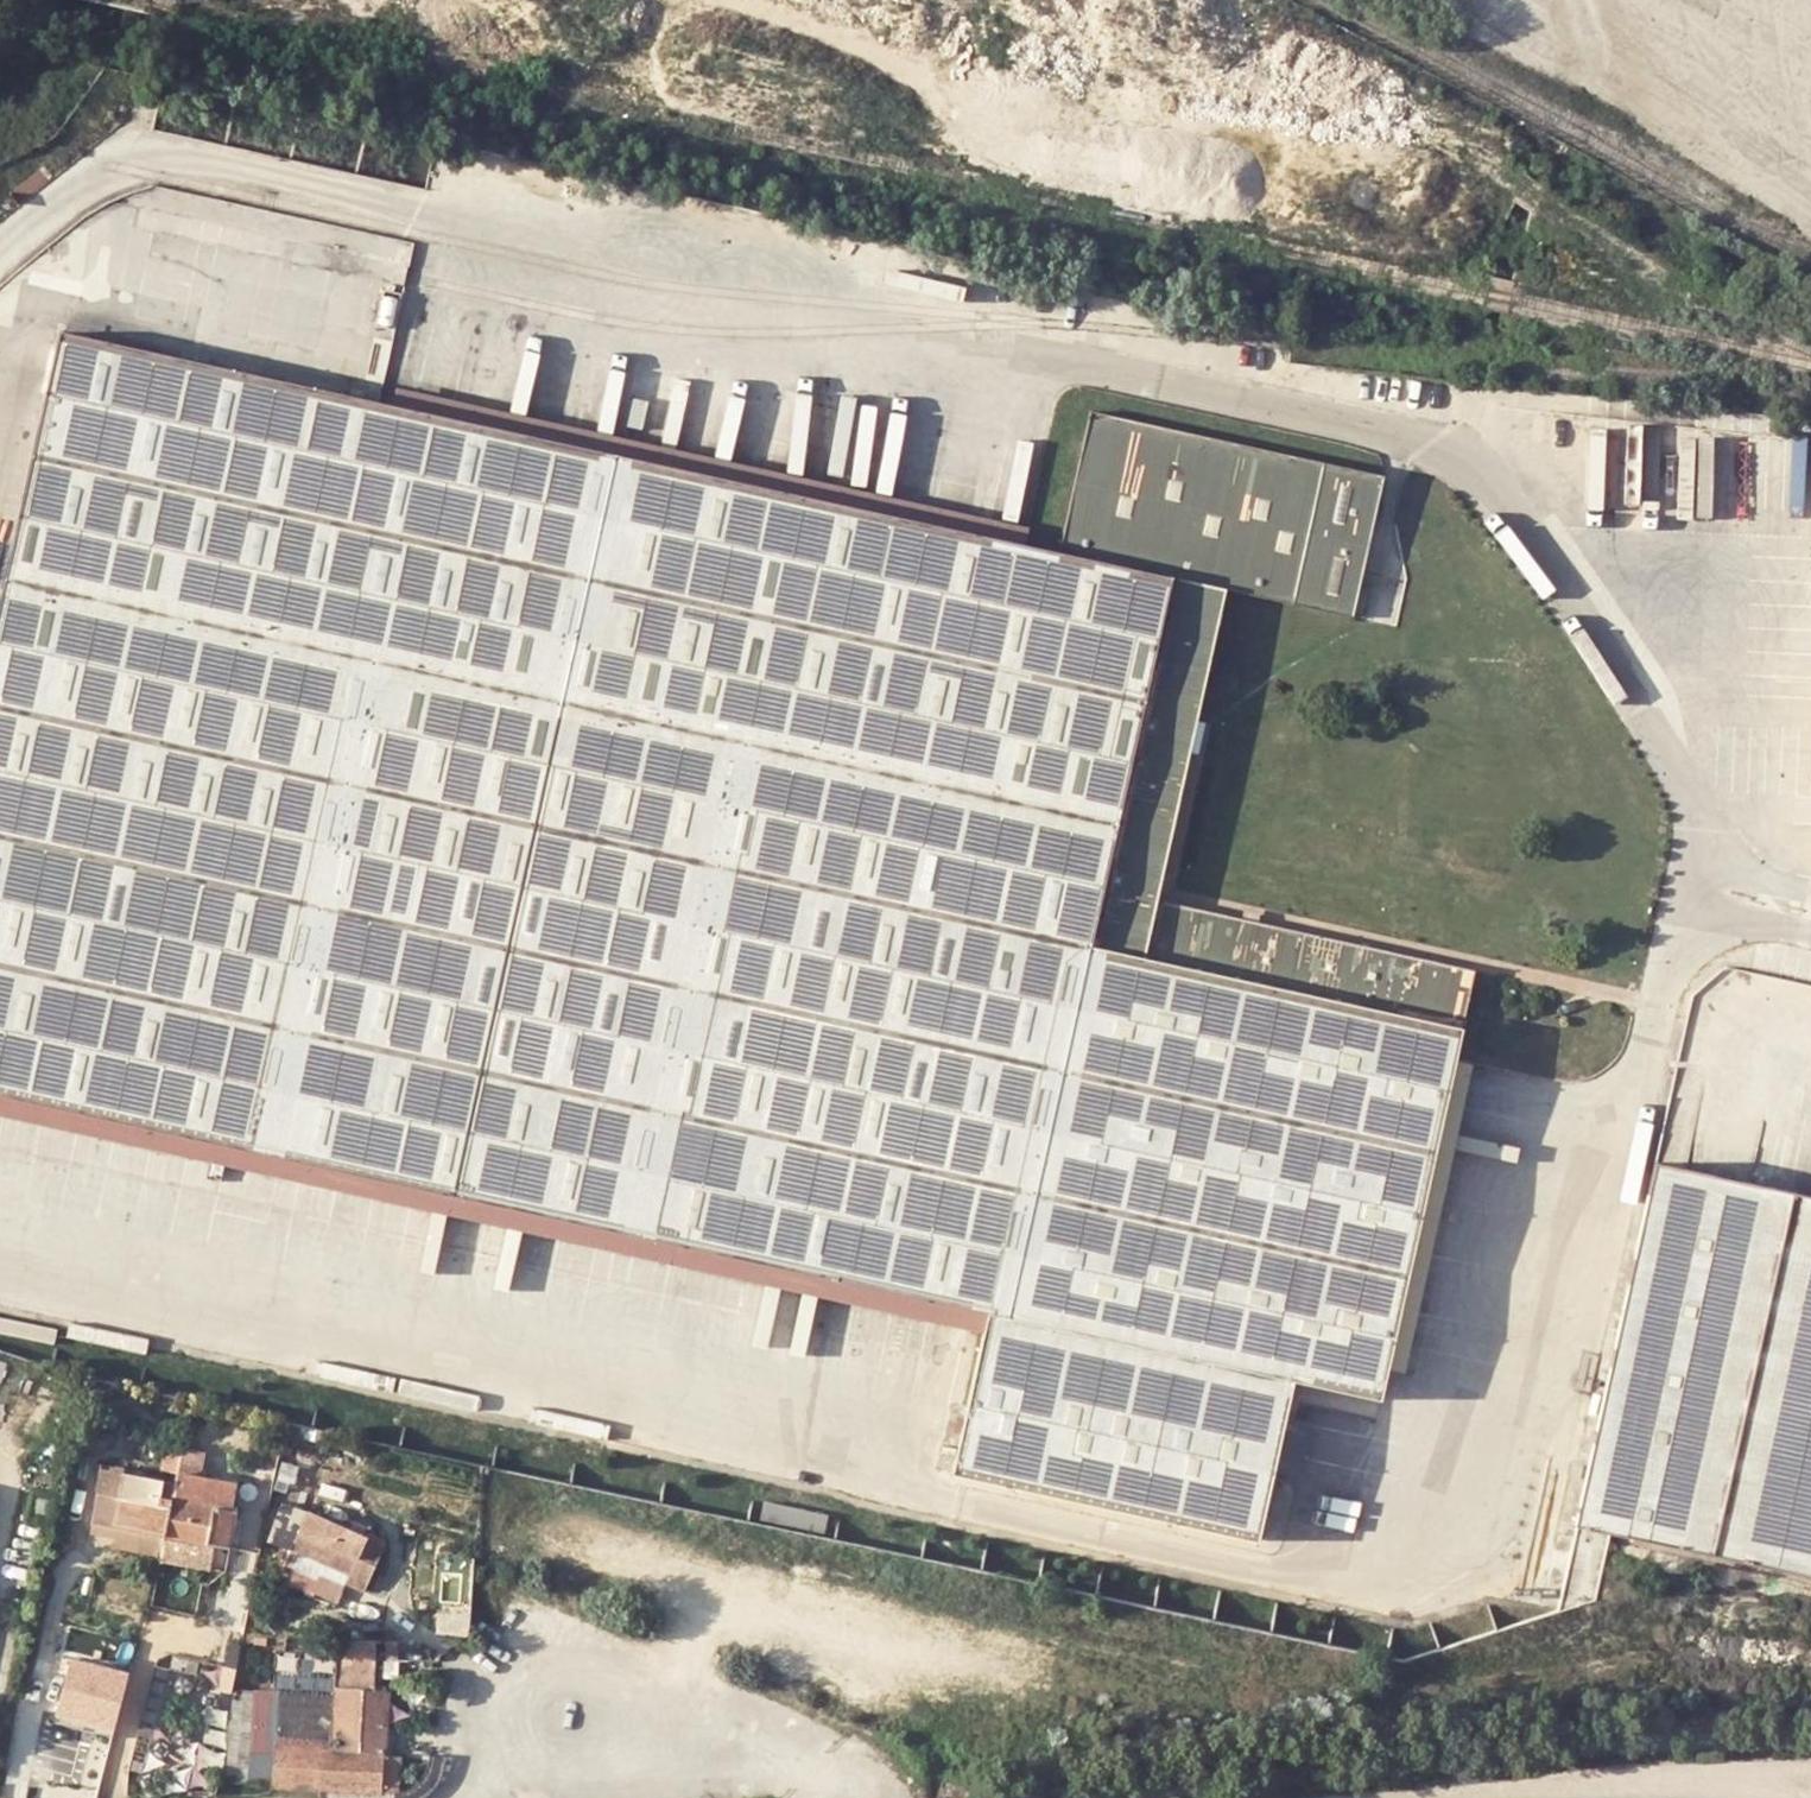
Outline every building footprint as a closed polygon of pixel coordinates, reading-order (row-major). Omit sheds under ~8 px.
[(1357,941),(1151,893),(1228,589),(1293,600),(1294,600),(1327,459),(1092,406),(1063,547),(1019,537),(68,328),(23,529),(0,634),(0,1084),(984,1305),(957,1433),(950,1466),(959,1468),(984,1473),(1245,1533),(1264,1465),(1283,1469),(1296,1413),(1276,1408),(1284,1376),(1370,1393),(1405,1241),(1449,1055),(1469,966),(1357,941)] [(1327,459),(1294,600),(1355,613),(1383,472),(1327,459)] [(1714,1553),(1794,1190),(1752,1181),(1656,1160),(1577,1521),(1609,1529),(1714,1553)] [(1794,1190),(1714,1553),(1810,1574),(1810,1193),(1794,1190)] [(100,1523),(172,1535),(178,1491),(169,1490),(170,1476),(109,1466),(100,1523)] [(178,1491),(172,1535),(224,1543),(234,1544),(246,1479),(184,1468),(178,1491)] [(37,1485),(14,1480),(9,1509),(46,1516),(50,1494),(36,1492),(37,1485)] [(308,1510),(291,1548),(350,1574),(346,1582),(365,1590),(382,1550),(366,1543),(369,1537),(308,1510)] [(169,1556),(172,1535),(100,1523),(98,1533),(122,1538),(121,1548),(158,1554),(169,1556)] [(219,1574),(224,1543),(172,1535),(169,1556),(169,1558),(168,1566),(219,1574)] [(341,1642),(340,1665),(376,1666),(377,1640),(341,1639),(341,1642)] [(69,1717),(131,1731),(145,1669),(83,1655),(69,1717)] [(376,1666),(340,1665),(338,1701),(336,1745),(274,1742),(272,1784),(314,1787),(381,1790),(387,1695),(375,1694),(376,1666)] [(278,1698),(274,1742),(336,1745),(338,1701),(278,1698)] [(393,1751),(385,1752),(381,1790),(398,1795),(402,1750),(393,1751)]
